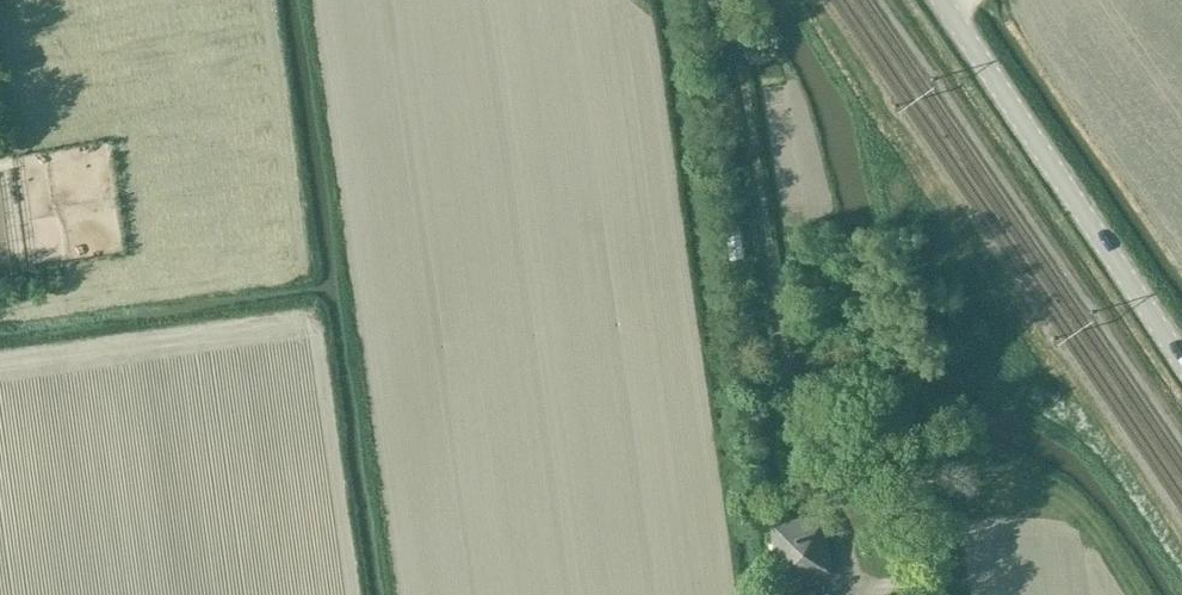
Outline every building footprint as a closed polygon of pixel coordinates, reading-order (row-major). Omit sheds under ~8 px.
[(720,229),(725,256),(739,254),(735,227),(720,229)] [(832,573),(824,514),(769,521),(776,576),(770,577),(773,594),(776,594),(814,594),(814,591),(802,592),(800,577),(832,573)]
